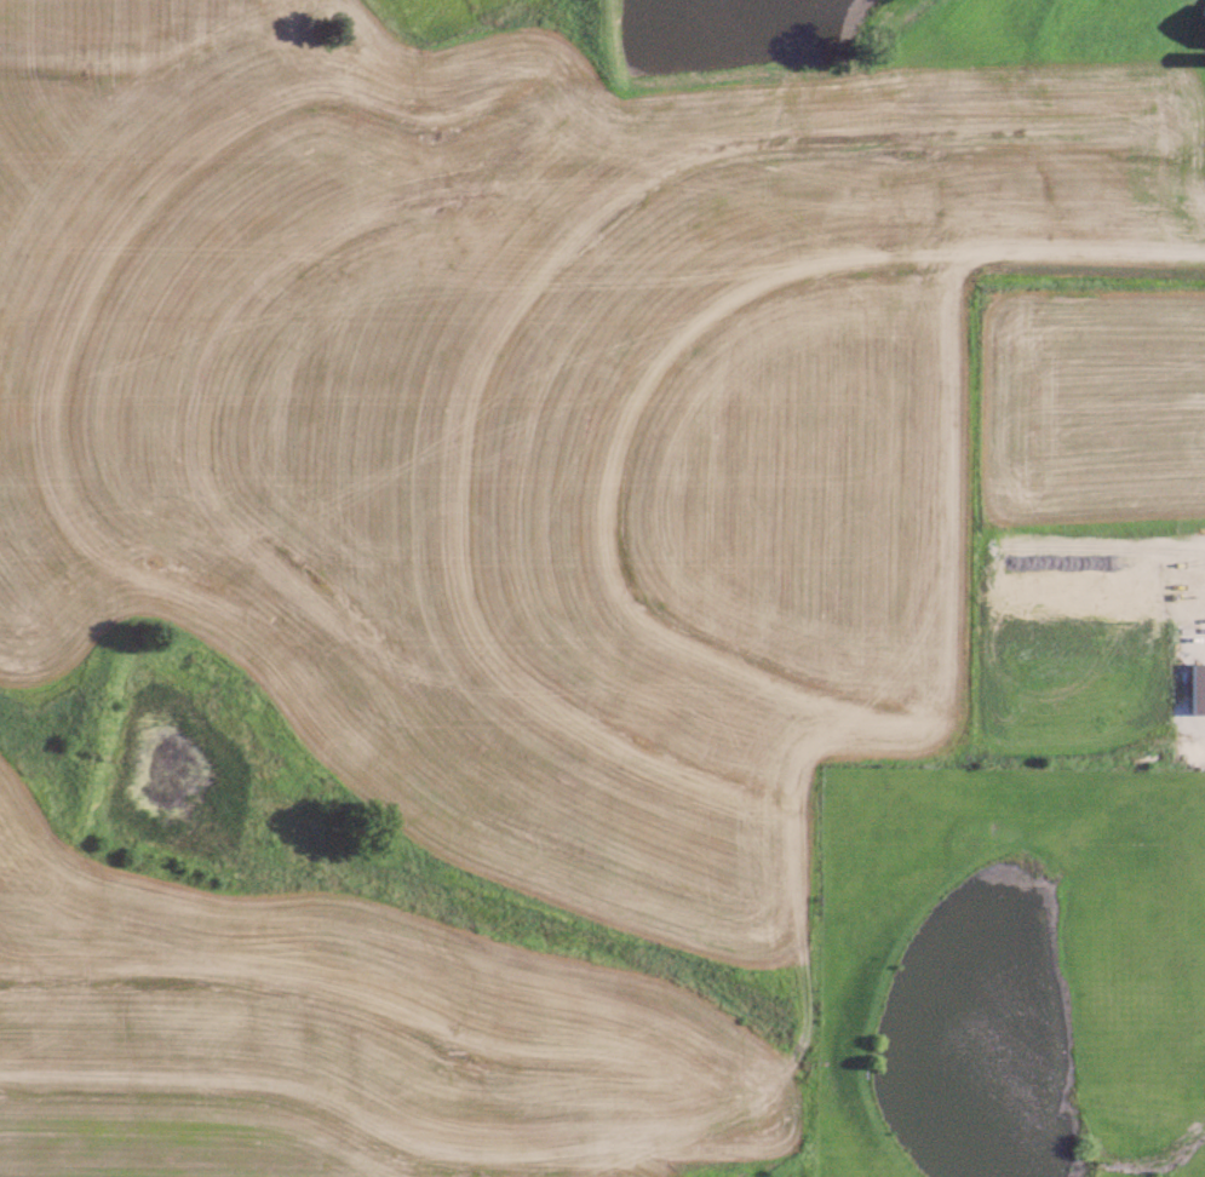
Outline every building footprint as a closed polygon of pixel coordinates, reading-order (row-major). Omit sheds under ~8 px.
[(1192,662),(1192,712),(1204,713),(1204,662),(1192,662)]
